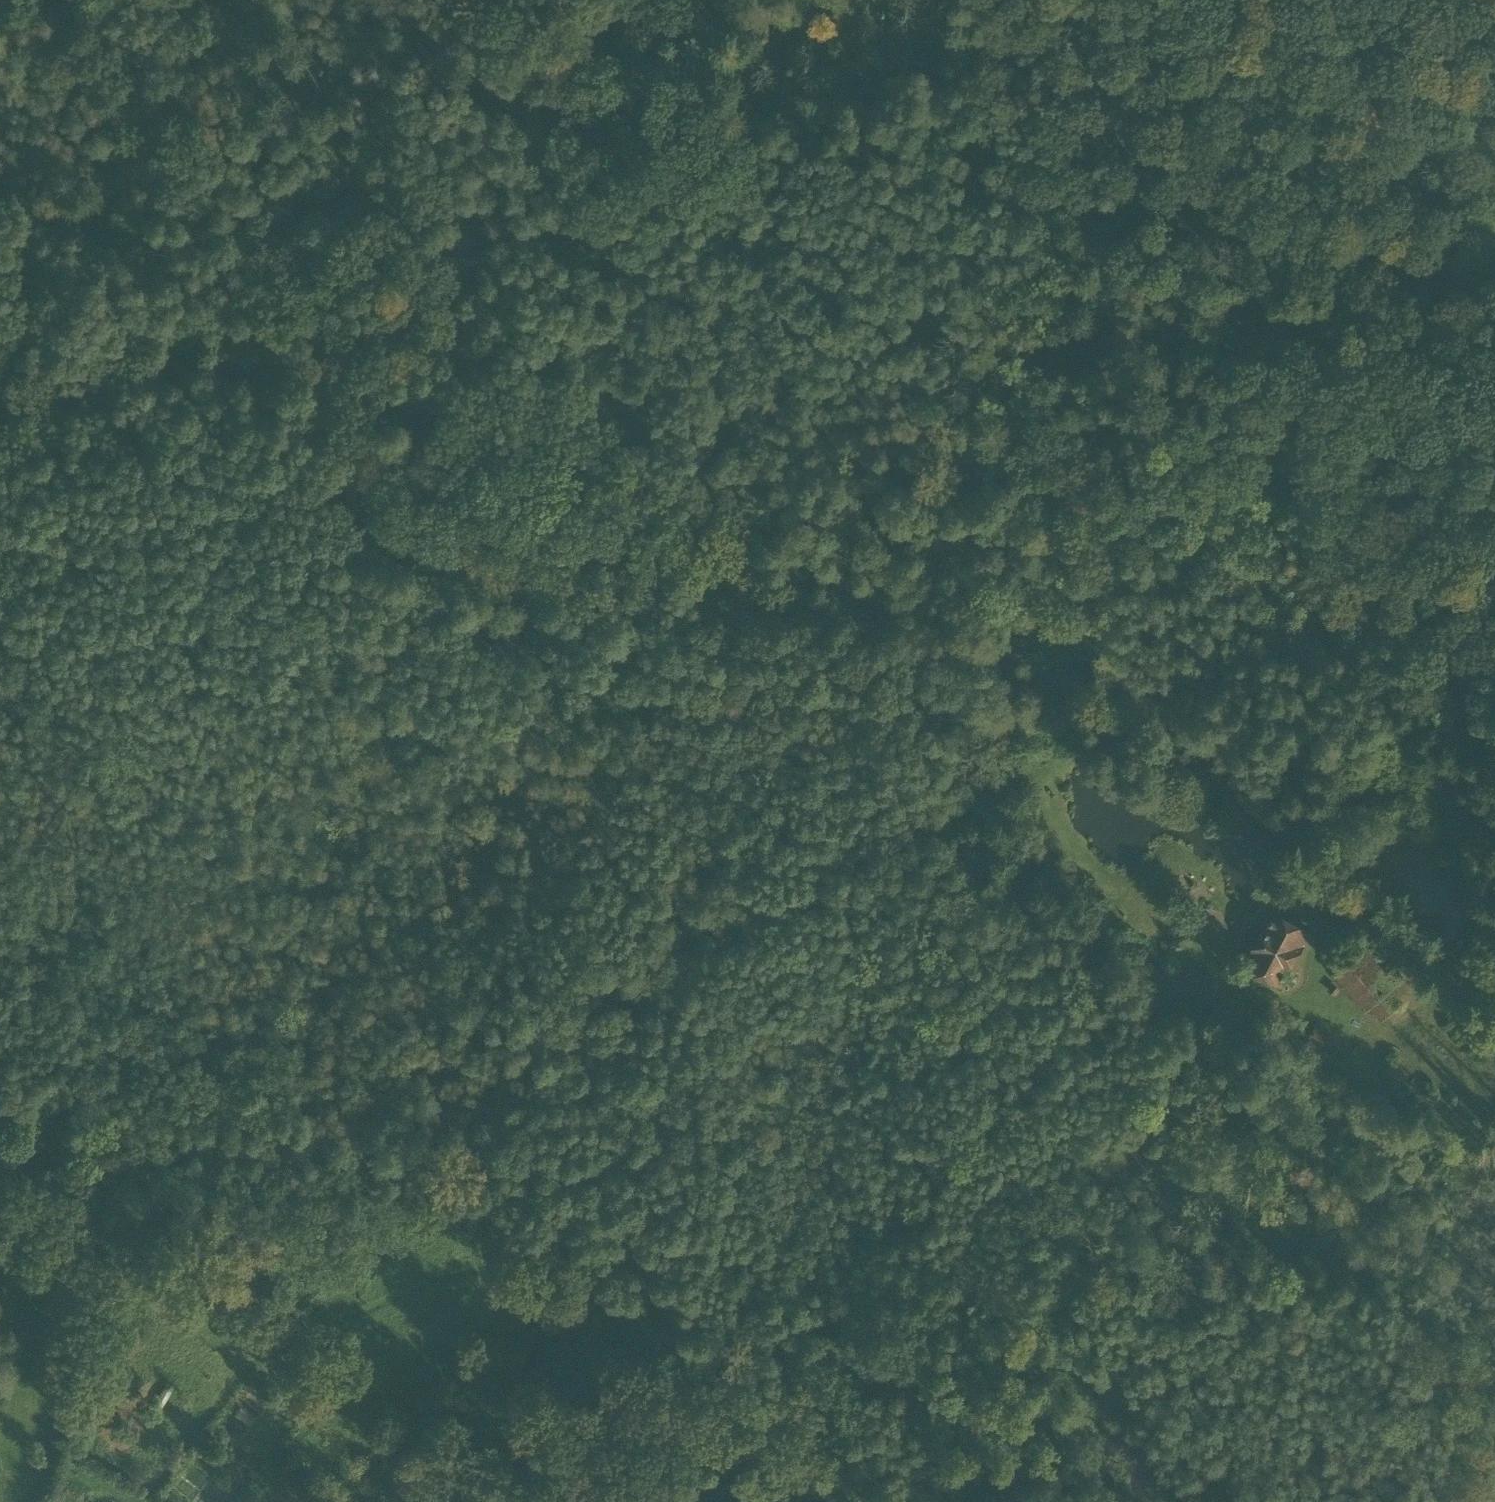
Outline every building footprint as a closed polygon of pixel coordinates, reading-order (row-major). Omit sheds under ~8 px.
[(1244,968),(1280,986),(1310,930),(1274,911),(1244,968)] [(1390,989),(1395,985),(1364,948),(1335,972),(1366,1009),(1371,1005),(1390,989)] [(1310,1035),(1322,1045),(1328,1038),(1316,1028),(1310,1035)]
